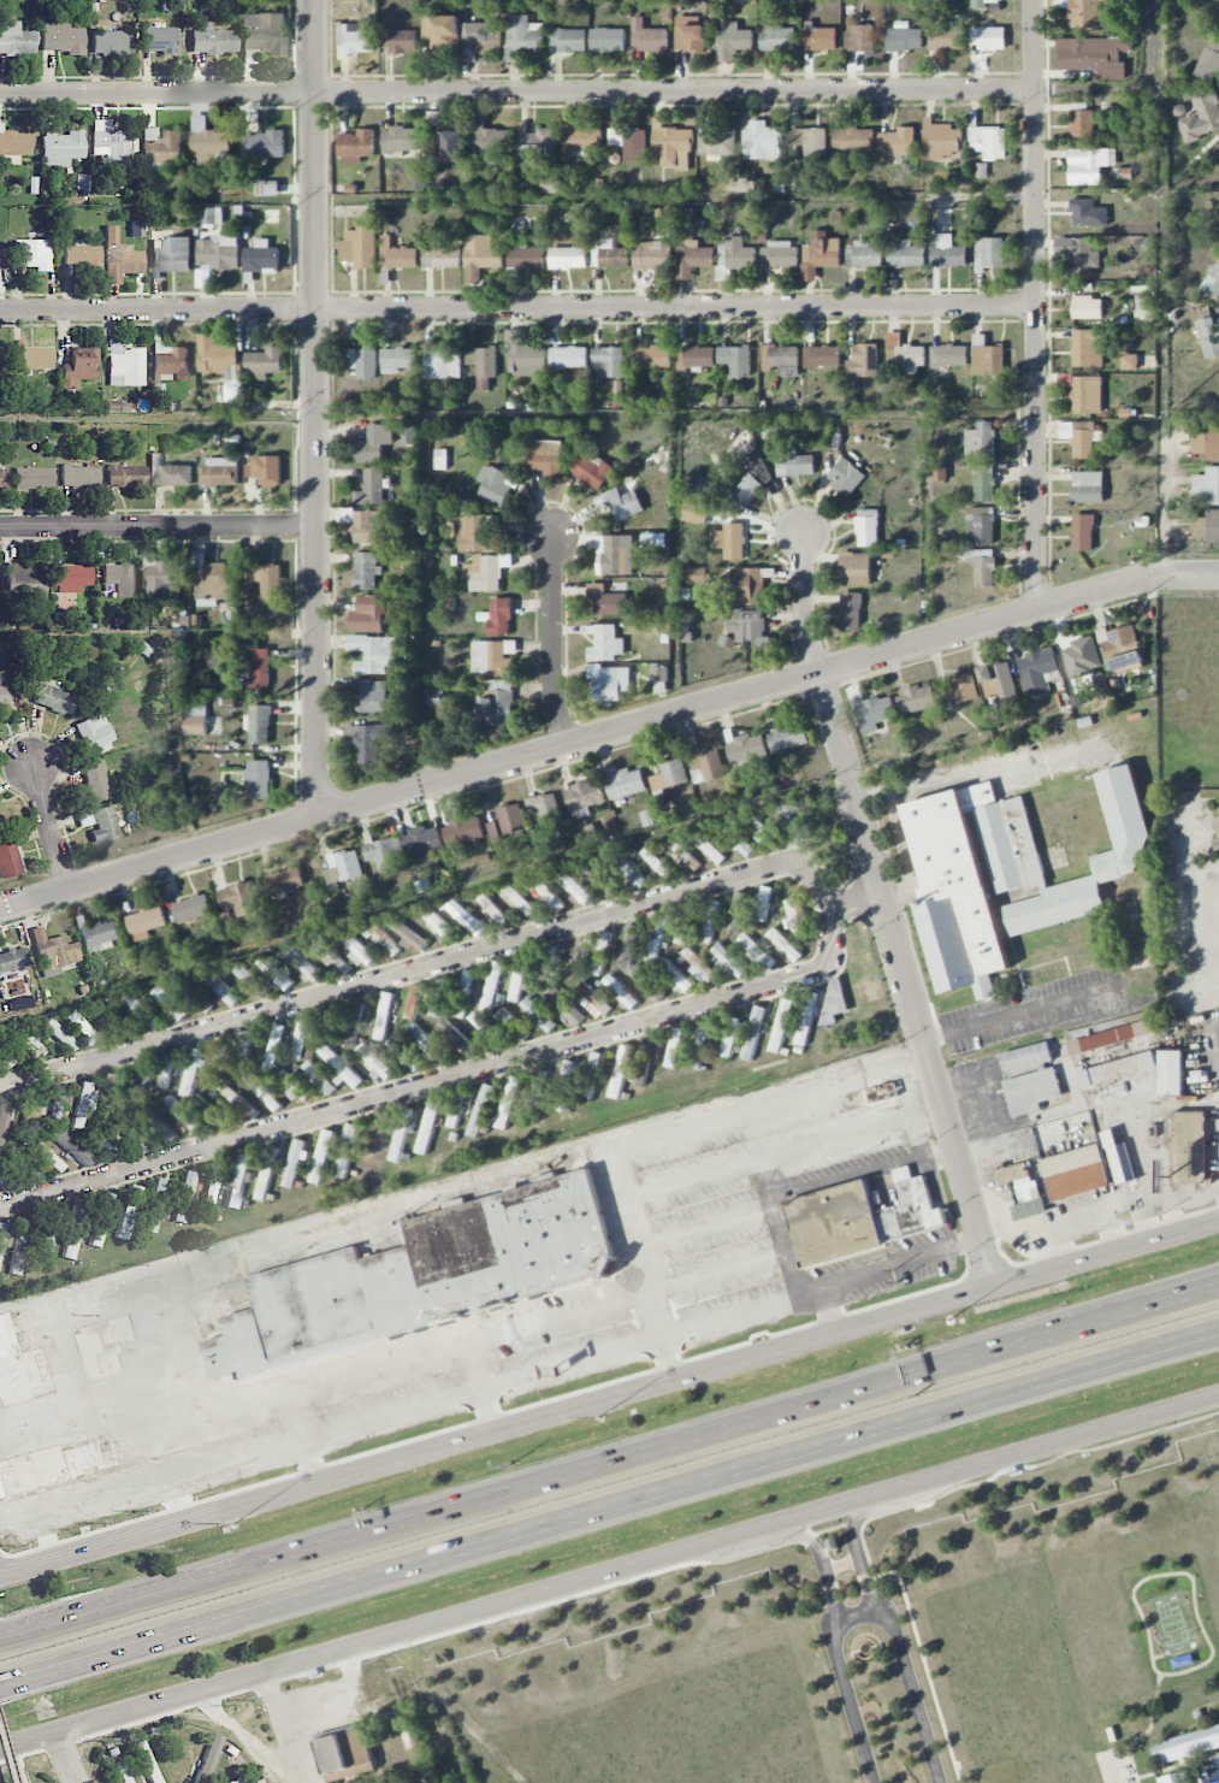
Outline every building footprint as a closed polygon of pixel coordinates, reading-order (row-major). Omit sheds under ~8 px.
[(987,8),(988,3),(1000,3),(1000,0),(971,0),(971,8),(987,8)] [(1069,28),(1109,28),(1110,0),(1070,0),(1069,28)] [(346,17),(359,17),(358,2),(345,2),(346,17)] [(285,53),(285,14),(241,14),(242,63),(256,63),(256,54),(285,53)] [(459,14),(422,15),(422,41),(430,41),(430,50),(459,49),(459,14)] [(529,15),(506,15),(507,61),(517,60),(517,53),(543,52),(543,23),(529,24),(529,15)] [(676,51),(705,51),(704,16),(676,17),(676,51)] [(668,50),(668,29),(644,29),(644,17),(633,17),(633,49),(668,50)] [(84,28),(69,28),(69,20),(43,19),(42,52),(84,53),(84,28)] [(36,54),(36,31),(19,31),(19,21),(0,21),(0,54),(36,54)] [(236,30),(210,30),(210,21),(199,21),(199,30),(190,30),(191,54),(237,53),(236,30)] [(753,30),(739,30),(739,22),(724,21),(724,30),(717,30),(717,62),(736,62),(736,50),(753,50),(753,30)] [(375,54),(374,30),(358,31),(358,24),(338,24),(339,55),(375,54)] [(875,27),(845,26),(844,51),(875,52),(875,27)] [(964,28),(954,27),(929,26),(929,49),(964,50),(964,28)] [(144,53),(178,52),(178,27),(143,28),(144,53)] [(971,28),(971,49),(1006,49),(1006,27),(971,28)] [(836,29),(803,28),(803,49),(836,49),(836,29)] [(922,51),(921,28),(886,29),(886,51),(922,51)] [(502,30),(465,29),(464,48),(473,48),(473,54),(501,55),(502,30)] [(586,53),(587,30),(550,29),(550,46),(558,46),(558,52),(586,53)] [(625,29),(590,29),(591,52),(626,51),(625,29)] [(760,50),(795,50),(794,29),(760,30),(760,50)] [(417,30),(380,30),(380,45),(389,45),(389,53),(417,53),(417,30)] [(131,31),(92,31),(92,55),(131,54),(131,31)] [(1060,38),(1060,70),(1099,70),(1099,80),(1126,80),(1126,62),(1120,62),(1120,51),(1132,51),(1132,38),(1060,38)] [(1210,39),(1193,75),(1212,84),(1218,68),(1218,43),(1210,39)] [(1177,118),(1185,142),(1218,130),(1218,101),(1216,90),(1192,98),(1197,112),(1177,118)] [(1093,138),(1094,110),(1071,110),(1071,137),(1093,138)] [(513,130),(484,130),(484,114),(473,115),(473,163),(490,163),(490,153),(513,153),(513,130)] [(232,154),(231,131),(206,131),(206,115),(193,116),(193,164),(214,164),(214,154),(232,154)] [(653,153),(661,153),(661,169),(691,169),(691,129),(663,129),(663,117),(654,117),(653,153)] [(924,158),(962,157),(961,126),(933,126),(933,117),(924,117),(924,158)] [(574,126),(574,119),(563,118),(563,150),(602,151),(602,127),(574,126)] [(130,130),(110,131),(110,119),(93,119),(94,164),(130,164),(130,130)] [(743,159),(781,160),(781,128),(766,128),(767,121),(750,120),(750,130),(744,130),(743,159)] [(545,167),(545,156),(554,156),(554,130),(527,130),(527,122),(519,122),(518,167),(545,167)] [(69,166),(69,158),(84,158),(84,132),(56,132),(56,125),(43,125),(42,166),(69,166)] [(182,130),(164,130),(164,139),(156,138),(156,127),(143,127),(142,163),(181,163),(182,130)] [(419,127),(383,128),(384,157),(420,157),(419,127)] [(914,127),(898,127),(898,133),(879,133),(879,156),(915,155),(914,127)] [(985,160),(1008,160),(1007,127),(969,128),(969,150),(984,149),(985,160)] [(872,150),(872,128),(833,129),(833,151),(872,150)] [(374,129),(357,129),(357,134),(339,134),(338,157),(346,157),(346,163),(361,163),(361,156),(374,157),(374,129)] [(646,129),(609,130),(609,146),(624,146),(624,161),(646,161),(646,129)] [(735,155),(735,129),(698,130),(699,156),(735,155)] [(826,129),(790,129),(791,146),(805,146),(805,156),(826,156),(826,129)] [(20,164),(19,155),(32,155),(32,131),(0,132),(0,156),(1,165),(20,164)] [(464,131),(445,131),(445,162),(464,162),(464,131)] [(285,133),(242,132),(242,157),(284,158),(285,133)] [(1070,185),(1102,184),(1102,166),(1117,166),(1117,149),(1069,150),(1070,185)] [(559,194),(560,178),(541,177),(541,193),(559,194)] [(757,193),(756,180),(741,180),(741,193),(757,193)] [(256,196),(279,195),(279,181),(256,181),(256,196)] [(222,207),(195,208),(195,225),(223,224),(222,207)] [(375,226),(357,226),(357,230),(345,230),(345,241),(336,241),(336,262),(355,262),(355,269),(376,269),(375,226)] [(802,281),(816,281),(817,267),(840,267),(841,239),(826,239),(827,231),(811,230),(811,245),(803,244),(802,281)] [(953,247),(953,233),(932,233),(933,268),(967,267),(967,246),(953,247)] [(240,268),(240,234),(212,235),(212,240),(197,240),(198,269),(240,268)] [(418,248),(391,247),(391,235),(381,235),(380,270),(417,270),(418,248)] [(491,235),(464,236),(465,284),(481,284),(481,268),(503,268),(503,248),(491,248),(491,235)] [(743,236),(719,237),(720,281),(731,281),(731,268),(756,268),(756,247),(743,248),(743,236)] [(1004,237),(975,237),(976,269),(1004,268),(1004,237)] [(152,271),(191,270),(191,238),(151,239),(152,271)] [(629,267),(628,248),(613,248),(613,238),(601,239),(602,246),(592,246),(593,268),(629,267)] [(1093,238),(1071,238),(1072,275),(1092,275),(1092,268),(1100,268),(1100,252),(1093,252),(1093,238)] [(1154,238),(1138,238),(1138,251),(1154,251),(1154,238)] [(270,239),(255,239),(255,248),(245,247),(244,271),(279,272),(280,248),(269,248),(270,239)] [(14,240),(14,266),(36,266),(36,271),(49,272),(50,240),(14,240)] [(100,245),(85,245),(85,240),(72,240),(72,245),(63,245),(63,266),(100,266),(100,245)] [(846,247),(846,267),(882,267),(882,247),(869,247),(869,240),(854,240),(854,247),(846,247)] [(526,248),(526,242),(507,243),(508,268),(544,267),(544,248),(526,248)] [(634,269),(670,268),(670,242),(634,242),(634,269)] [(143,273),(143,251),(131,250),(131,244),(105,243),(104,284),(120,284),(120,273),(143,273)] [(798,268),(798,243),(761,244),(761,268),(798,268)] [(887,266),(925,267),(926,247),(910,246),(910,243),(888,243),(887,266)] [(587,247),(549,248),(550,269),(587,268),(587,247)] [(713,247),(678,247),(678,279),(692,279),(692,267),(713,267),(713,247)] [(460,248),(423,248),(423,268),(460,268),(460,248)] [(1199,288),(1218,300),(1218,298),(1218,256),(1199,288)] [(1102,297),(1073,296),(1072,319),(1102,319),(1102,297)] [(1136,325),(1154,325),(1153,312),(1135,313),(1136,325)] [(1218,356),(1218,332),(1216,317),(1197,320),(1205,359),(1218,356)] [(545,376),(546,347),(522,346),(523,330),(507,329),(506,375),(545,376)] [(1073,330),(1072,367),(1103,368),(1104,330),(1073,330)] [(925,346),(900,345),(900,332),(887,332),(887,347),(896,347),(896,371),(917,371),(917,366),(925,366),(925,346)] [(198,373),(225,374),(224,402),(242,402),(242,363),(237,363),(237,345),(213,345),(214,335),(198,335),(198,373)] [(144,386),(144,348),(119,348),(119,339),(108,339),(108,386),(144,386)] [(877,344),(854,344),(854,360),(846,360),(846,378),(877,377),(877,344)] [(1004,346),(984,346),(984,344),(972,344),(973,376),(1004,375),(1004,346)] [(153,345),(153,376),(174,376),(174,379),(187,379),(188,345),(153,345)] [(761,346),(761,368),(799,367),(799,345),(761,346)] [(967,345),(930,346),(931,367),(967,367),(967,345)] [(635,347),(635,368),(670,368),(670,346),(635,347)] [(714,346),(683,348),(684,368),(715,367),(714,346)] [(750,347),(718,346),(717,364),(729,364),(729,378),(750,379),(750,347)] [(805,368),(840,367),(840,346),(804,347),(805,368)] [(52,347),(14,348),(14,369),(52,368),(52,347)] [(97,381),(97,348),(70,347),(70,364),(62,363),(62,381),(97,381)] [(245,353),(245,372),(256,372),(257,380),(267,380),(267,373),(282,373),(282,347),(267,347),(267,353),(245,353)] [(461,378),(460,347),(423,347),(424,378),(461,378)] [(497,377),(497,347),(466,348),(467,365),(477,365),(478,390),(489,390),(489,377),(497,377)] [(551,370),(587,369),(587,347),(550,348),(551,370)] [(606,377),(624,377),(624,347),(593,347),(593,369),(606,369),(606,377)] [(382,374),(398,374),(398,369),(418,368),(418,348),(381,349),(382,374)] [(376,349),(350,349),(350,368),(357,368),(357,379),(376,379),(376,349)] [(1138,370),(1138,354),(1122,354),(1122,369),(1138,370)] [(1102,414),(1102,376),(1059,375),(1059,386),(1072,386),(1072,414),(1102,414)] [(965,457),(993,458),(994,422),(977,422),(977,430),(965,429),(965,457)] [(1103,441),(1102,422),(1060,423),(1060,439),(1072,438),(1072,459),(1093,459),(1093,441),(1103,441)] [(385,425),(368,424),(368,441),(356,440),(355,463),(384,463),(385,425)] [(1218,459),(1218,429),(1193,429),(1193,459),(1218,459)] [(560,478),(562,441),(526,440),(525,470),(545,471),(545,477),(560,478)] [(434,469),(446,469),(447,449),(435,449),(434,469)] [(798,449),(785,449),(785,461),(777,461),(777,476),(814,475),(814,455),(798,455),(798,449)] [(601,490),(614,466),(591,454),(587,461),(578,456),(569,474),(601,490)] [(281,456),(253,456),(252,465),(246,464),(246,477),(261,477),(261,486),(281,487),(281,456)] [(848,497),(866,476),(844,457),(826,479),(848,497)] [(239,486),(239,459),(202,459),(203,486),(239,486)] [(483,483),(477,497),(503,508),(516,477),(484,464),(477,481),(483,483)] [(61,487),(99,487),(98,465),(61,466),(61,487)] [(146,466),(107,465),(106,486),(145,487),(146,466)] [(192,486),(192,465),(155,466),(155,486),(192,486)] [(994,501),(994,465),(973,465),(974,502),(994,501)] [(1206,466),(1206,476),(1194,476),(1194,495),(1203,495),(1203,503),(1218,503),(1218,466),(1206,466)] [(14,488),(53,487),(53,467),(14,468),(14,488)] [(354,505),(384,504),(383,467),(364,468),(365,492),(354,493),(354,505)] [(1103,471),(1073,472),(1073,503),(1104,503),(1103,471)] [(731,495),(745,508),(764,486),(750,473),(731,495)] [(691,491),(713,499),(719,483),(697,475),(691,491)] [(643,513),(633,483),(596,495),(600,508),(611,505),(617,521),(643,513)] [(994,507),(968,507),(968,545),(994,545),(994,507)] [(1207,509),(1207,518),(1194,518),(1194,539),(1207,539),(1207,548),(1218,548),(1218,509),(1207,509)] [(857,547),(879,546),(878,510),(857,510),(857,547)] [(355,543),(389,543),(388,523),(380,523),(380,511),(353,511),(353,523),(347,523),(348,535),(355,535),(355,543)] [(459,514),(459,551),(491,552),(492,515),(459,514)] [(1093,551),(1094,514),(1073,514),(1073,551),(1093,551)] [(715,548),(724,548),(724,560),(744,560),(744,523),(724,523),(724,531),(715,531),(715,548)] [(666,546),(665,533),(641,535),(642,547),(666,546)] [(633,535),(605,535),(606,553),(597,553),(597,574),(633,574),(633,535)] [(995,586),(995,550),(963,550),(963,559),(973,559),(973,585),(995,586)] [(234,599),(233,564),(206,565),(206,552),(195,552),(196,606),(217,606),(217,599),(234,599)] [(376,590),(376,575),(379,575),(379,552),(355,553),(356,590),(376,590)] [(871,553),(840,553),(840,585),(870,585),(871,553)] [(473,555),(474,564),(463,564),(463,577),(470,577),(470,592),(501,591),(500,567),(512,566),(512,555),(473,555)] [(136,597),(135,563),(104,564),(104,583),(116,583),(116,597),(136,597)] [(148,563),(148,578),(145,578),(145,599),(179,599),(178,585),(186,585),(186,565),(175,565),(175,563),(148,563)] [(80,593),(80,586),(92,586),(92,565),(55,565),(54,592),(80,593)] [(262,597),(281,596),(281,565),(250,566),(250,582),(262,582),(262,597)] [(711,584),(710,568),(686,568),(686,584),(711,584)] [(732,569),(733,606),(762,606),(761,568),(732,569)] [(625,594),(605,594),(605,583),(587,583),(587,598),(595,598),(596,616),(625,615),(625,594)] [(861,630),(862,593),(841,593),(841,630),(861,630)] [(358,595),(358,612),(350,612),(351,633),(384,632),(383,615),(387,615),(387,595),(358,595)] [(512,636),(511,598),(491,598),(491,613),(487,613),(488,637),(512,636)] [(770,646),(770,636),(764,636),(764,610),(735,611),(735,619),(726,619),(726,647),(770,646)] [(624,659),(624,638),(616,638),(615,624),(582,625),(583,634),(595,634),(595,647),(588,647),(588,659),(624,659)] [(1144,663),(1134,625),(1108,632),(1106,627),(1098,630),(1109,672),(1144,663)] [(396,667),(396,636),(347,635),(347,651),(364,651),(364,661),(355,661),(354,674),(388,674),(388,667),(396,667)] [(473,676),(513,675),(512,656),(516,655),(516,641),(473,641),(473,676)] [(249,687),(269,687),(269,648),(249,649),(249,687)] [(1051,692),(1048,682),(1061,678),(1054,648),(1017,657),(1027,698),(1051,692)] [(986,700),(996,697),(998,706),(1019,700),(1007,660),(977,669),(986,700)] [(630,666),(590,666),(590,701),(621,701),(620,691),(631,691),(630,666)] [(667,666),(651,666),(651,683),(656,683),(656,693),(667,693),(667,666)] [(10,697),(18,694),(6,669),(0,672),(0,718),(16,711),(10,697)] [(979,697),(972,671),(950,677),(957,704),(979,697)] [(490,681),(491,699),(482,699),(482,726),(514,726),(512,680),(490,681)] [(387,712),(388,681),(355,681),(355,712),(387,712)] [(68,715),(75,695),(39,683),(32,703),(68,715)] [(895,694),(903,716),(938,705),(931,685),(921,688),(920,686),(895,694)] [(879,730),(877,723),(897,717),(890,694),(864,702),(861,693),(851,696),(864,735),(879,730)] [(470,699),(458,700),(459,717),(471,717),(470,699)] [(207,703),(185,702),(185,735),(206,735),(207,703)] [(271,706),(250,705),(250,715),(245,715),(245,730),(250,730),(250,743),(270,743),(271,706)] [(87,754),(115,743),(103,712),(75,723),(87,754)] [(809,744),(804,721),(767,728),(772,752),(809,744)] [(393,743),(392,725),(346,726),(346,737),(354,737),(355,751),(358,751),(359,764),(380,764),(380,743),(393,743)] [(725,741),(732,765),(768,755),(762,734),(752,737),(751,734),(725,741)] [(725,776),(718,748),(700,752),(696,737),(684,740),(696,784),(725,776)] [(656,789),(688,783),(683,757),(659,762),(661,774),(653,775),(656,789)] [(91,802),(111,797),(101,760),(81,765),(91,802)] [(247,788),(251,788),(251,799),(272,799),(271,760),(246,761),(247,788)] [(1011,933),(1106,910),(1099,880),(1156,867),(1131,761),(1097,769),(1117,850),(1090,856),(1095,875),(1041,888),(1042,896),(1005,905),(1011,933)] [(641,769),(629,773),(627,765),(603,772),(611,801),(647,790),(641,769)] [(603,803),(599,781),(566,786),(572,818),(589,815),(588,805),(603,803)] [(1010,973),(992,895),(1045,882),(1024,796),(996,803),(992,783),(905,803),(925,890),(919,891),(923,905),(915,907),(934,991),(1010,973)] [(540,819),(543,828),(563,821),(554,792),(525,801),(531,822),(540,819)] [(792,846),(811,839),(796,800),(777,807),(792,846)] [(495,808),(504,838),(527,832),(518,802),(495,808)] [(77,813),(81,829),(88,827),(92,843),(119,836),(111,804),(77,813)] [(1208,813),(1218,850),(1218,810),(1208,813)] [(483,839),(478,815),(442,822),(447,846),(483,839)] [(771,833),(755,817),(745,826),(761,842),(771,833)] [(493,842),(501,840),(496,820),(488,823),(493,842)] [(401,836),(410,867),(431,860),(429,853),(443,849),(436,825),(401,836)] [(694,840),(718,865),(725,859),(701,833),(694,840)] [(367,863),(375,861),(379,874),(406,866),(397,835),(362,846),(367,863)] [(15,837),(0,841),(0,878),(24,872),(15,837)] [(669,870),(645,847),(639,854),(663,877),(669,870)] [(330,869),(324,870),(328,887),(364,877),(356,848),(327,856),(330,869)] [(647,880),(618,854),(611,862),(639,889),(647,880)] [(578,868),(608,899),(616,891),(586,860),(578,868)] [(269,895),(304,886),(299,866),(264,875),(269,895)] [(592,897),(563,869),(555,878),(584,905),(592,897)] [(532,880),(554,914),(563,909),(540,874),(532,880)] [(218,890),(224,912),(235,909),(237,917),(262,911),(254,881),(218,890)] [(501,892),(528,917),(535,909),(508,884),(501,892)] [(754,920),(766,921),(770,887),(758,886),(754,920)] [(741,934),(747,893),(732,891),(726,931),(741,934)] [(211,916),(207,894),(173,901),(177,923),(211,916)] [(709,943),(720,902),(705,898),(694,939),(709,943)] [(486,928),(454,899),(445,907),(477,937),(486,928)] [(422,914),(448,942),(456,935),(430,906),(422,914)] [(672,942),(683,945),(693,909),(682,906),(672,942)] [(166,926),(163,908),(126,914),(131,942),(150,939),(148,929),(166,926)] [(643,959),(654,962),(668,917),(658,913),(643,959)] [(387,924),(422,952),(428,944),(394,916),(387,924)] [(120,944),(115,921),(80,928),(85,952),(120,944)] [(401,952),(377,922),(366,931),(390,960),(401,952)] [(30,928),(44,978),(62,973),(60,965),(82,960),(77,941),(66,944),(63,934),(45,939),(42,926),(30,928)] [(765,935),(795,964),(803,955),(773,927),(765,935)] [(340,938),(353,952),(351,954),(365,969),(376,959),(348,930),(340,938)] [(592,975),(602,976),(609,932),(598,930),(592,975)] [(735,941),(766,971),(775,962),(744,932),(735,941)] [(353,965),(319,939),(312,948),(331,962),(327,966),(343,978),(353,965)] [(747,971),(718,942),(710,951),(718,959),(716,961),(736,982),(747,971)] [(322,976),(294,946),(285,955),(314,984),(322,976)] [(717,976),(686,946),(679,954),(710,984),(717,976)] [(8,977),(7,969),(27,966),(24,948),(0,952),(0,979),(8,977)] [(528,955),(519,953),(514,975),(523,977),(528,955)] [(293,983),(263,955),(256,964),(285,991),(293,983)] [(693,985),(663,957),(654,967),(683,995),(693,985)] [(489,1015),(504,963),(493,960),(479,1012),(489,1015)] [(627,972),(656,1003),(663,996),(634,964),(627,972)] [(239,1000),(212,971),(204,979),(231,1008),(239,1000)] [(602,983),(631,1010),(639,1002),(610,974),(602,983)] [(836,1023),(835,1015),(849,1012),(840,977),(818,982),(829,1024),(836,1023)] [(448,979),(434,978),(431,1015),(445,1016),(448,979)] [(541,991),(576,1027),(585,1019),(550,982),(541,991)] [(601,1019),(612,1006),(582,982),(572,995),(601,1019)] [(178,1022),(187,1015),(160,985),(151,993),(178,1022)] [(416,1020),(420,986),(409,985),(405,1019),(416,1020)] [(161,1022),(129,991),(121,999),(153,1030),(161,1022)] [(212,1005),(198,992),(191,1000),(205,1013),(212,1005)] [(383,1040),(393,994),(384,992),(373,1038),(383,1040)] [(555,1027),(530,996),(521,1004),(546,1035),(555,1027)] [(767,1050),(778,1054),(793,1001),(782,998),(767,1050)] [(365,1004),(352,1001),(341,1043),(354,1046),(365,1004)] [(97,1011),(126,1037),(134,1028),(105,1002),(97,1011)] [(766,1008),(754,1005),(740,1058),(751,1061),(766,1008)] [(531,1032),(501,1008),(495,1017),(524,1040),(531,1032)] [(322,1038),(332,1041),(341,1013),(331,1009),(322,1038)] [(467,1020),(496,1046),(502,1039),(473,1013),(467,1020)] [(78,1045),(50,1016),(42,1024),(70,1053),(78,1045)] [(311,1020),(298,1018),(291,1058),(304,1060),(311,1020)] [(469,1054),(476,1047),(444,1018),(437,1026),(469,1054)] [(744,1020),(725,1018),(721,1057),(731,1058),(734,1037),(742,1038),(744,1020)] [(1154,1032),(1150,1018),(1068,1042),(1072,1056),(1154,1032)] [(707,1022),(696,1021),(691,1067),(702,1069),(707,1022)] [(448,1056),(412,1023),(404,1032),(440,1065),(448,1056)] [(663,1066),(674,1069),(683,1030),(673,1027),(663,1066)] [(234,1073),(243,1076),(253,1033),(244,1031),(234,1073)] [(386,1044),(414,1073),(422,1065),(394,1036),(386,1044)] [(1045,1109),(1042,1100),(1061,1097),(1049,1040),(1001,1051),(1007,1079),(1004,1080),(1012,1116),(1045,1109)] [(221,1070),(229,1044),(219,1041),(211,1067),(221,1070)] [(363,1082),(325,1042),(317,1050),(342,1078),(354,1090),(363,1082)] [(393,1070),(363,1043),(354,1052),(384,1080),(393,1070)] [(620,1100),(631,1047),(619,1044),(608,1097),(620,1100)] [(182,1096),(193,1098),(197,1063),(202,1063),(203,1050),(188,1048),(182,1096)] [(1182,1095),(1182,1050),(1159,1050),(1159,1095),(1182,1095)] [(600,1053),(589,1051),(582,1095),(593,1097),(600,1053)] [(1076,1070),(1079,1087),(1157,1070),(1154,1053),(1076,1070)] [(166,1085),(173,1058),(164,1056),(157,1082),(166,1085)] [(330,1095),(337,1087),(306,1061),(300,1068),(330,1095)] [(546,1108),(565,1111),(574,1063),(562,1061),(556,1090),(549,1089),(546,1108)] [(137,1107),(148,1068),(137,1065),(126,1104),(137,1107)] [(273,1079),(294,1100),(305,1090),(285,1069),(273,1079)] [(544,1071),(534,1070),(530,1102),(541,1103),(544,1071)] [(282,1106),(250,1072),(243,1079),(274,1113),(282,1106)] [(497,1129),(508,1131),(518,1077),(507,1075),(497,1129)] [(82,1130),(86,1108),(91,1110),(97,1084),(81,1081),(72,1128),(82,1130)] [(216,1090),(253,1119),(259,1112),(222,1082),(216,1090)] [(496,1087),(484,1083),(465,1134),(477,1139),(496,1087)] [(463,1094),(452,1092),(447,1127),(457,1129),(463,1094)] [(43,1097),(32,1093),(22,1121),(33,1124),(43,1097)] [(162,1103),(191,1132),(199,1124),(169,1095),(162,1103)] [(229,1119),(199,1097),(193,1106),(223,1128),(229,1119)] [(429,1155),(436,1102),(425,1100),(418,1154),(429,1155)] [(0,1104),(0,1148),(3,1148),(9,1105),(0,1104)] [(417,1115),(401,1111),(388,1159),(399,1162),(407,1133),(412,1134),(417,1115)] [(1205,1112),(1173,1112),(1173,1129),(1177,1129),(1177,1182),(1205,1182),(1205,1112)] [(176,1137),(155,1116),(146,1125),(167,1146),(176,1137)] [(372,1171),(386,1119),(375,1116),(361,1168),(372,1171)] [(334,1176),(345,1179),(357,1125),(345,1123),(334,1176)] [(87,1132),(112,1159),(121,1151),(96,1124),(87,1132)] [(46,1134),(88,1166),(95,1157),(54,1125),(46,1134)] [(332,1131),(320,1129),(309,1182),(320,1184),(332,1131)] [(1117,1145),(1114,1135),(1103,1138),(1116,1183),(1136,1178),(1126,1142),(1117,1145)] [(283,1186),(295,1188),(303,1140),(292,1138),(283,1186)] [(67,1164),(37,1141),(30,1150),(59,1173),(67,1164)] [(1099,1143),(1040,1159),(1052,1202),(1111,1185),(1099,1143)] [(42,1172),(10,1147),(3,1156),(34,1182),(42,1172)] [(251,1156),(240,1153),(225,1207),(236,1209),(251,1156)] [(213,1217),(219,1163),(209,1162),(203,1216),(213,1217)] [(996,1169),(1000,1184),(1025,1177),(1021,1162),(996,1169)] [(949,1226),(942,1204),(931,1206),(922,1171),(910,1175),(906,1163),(890,1168),(901,1203),(875,1210),(866,1180),(785,1204),(803,1267),(949,1226)] [(9,1188),(16,1178),(0,1167),(0,1182),(9,1188)] [(621,1280),(593,1167),(402,1216),(410,1246),(359,1259),(356,1250),(248,1277),(256,1311),(224,1319),(229,1338),(206,1344),(215,1382),(239,1375),(239,1376),(621,1280)] [(197,1173),(186,1170),(172,1220),(183,1223),(197,1173)] [(155,1233),(168,1180),(156,1177),(152,1195),(144,1193),(142,1201),(148,1202),(141,1230),(155,1233)] [(127,1240),(142,1188),(131,1184),(115,1237),(127,1240)] [(1015,1221),(1047,1213),(1043,1198),(1012,1206),(1015,1221)] [(32,1222),(21,1219),(8,1273),(19,1275),(32,1222)] [(90,1245),(100,1247),(104,1228),(74,1221),(69,1242),(77,1244),(80,1234),(92,1236),(90,1245)] [(2,1246),(10,1247),(11,1236),(7,1235),(8,1224),(0,1223),(0,1262),(2,1246)] [(327,1782),(374,1771),(363,1723),(345,1727),(346,1734),(317,1740),(327,1782)] [(1157,1763),(1218,1749),(1218,1726),(1152,1741),(1157,1763)] [(221,1735),(210,1733),(198,1782),(210,1782),(221,1735)] [(124,1782),(134,1782),(123,1759),(115,1763),(124,1782)] [(1188,1770),(1157,1778),(1158,1782),(1191,1782),(1188,1770)]
